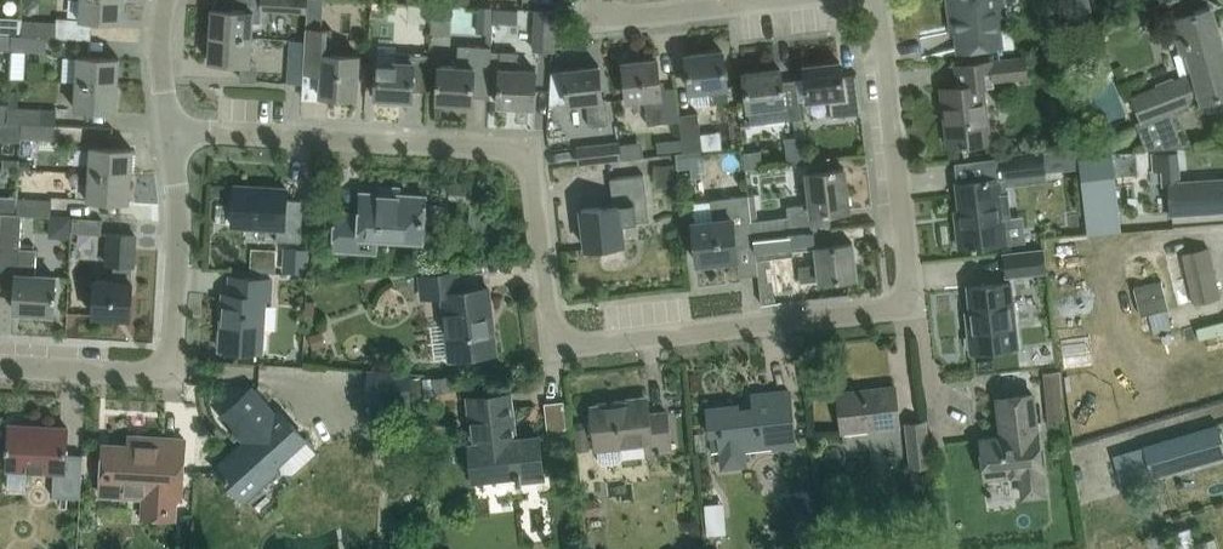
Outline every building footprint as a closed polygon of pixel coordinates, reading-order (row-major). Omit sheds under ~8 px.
[(123,0),(79,0),(78,17),(93,18),(93,19),(122,21),(123,0)] [(252,37),(253,21),(262,22),(263,9),(306,12),(307,0),(215,0),(214,7),(212,7),(210,34),(252,37)] [(952,16),(957,16),(961,47),(1004,42),(1003,27),(1008,27),(1005,0),(950,0),(952,16)] [(1067,22),(1094,15),(1090,0),(1061,0),(1067,22)] [(1133,96),(1142,118),(1142,120),(1178,108),(1202,99),(1204,99),(1208,112),(1222,108),(1222,94),(1222,93),(1222,47),(1212,7),(1215,1),(1213,0),(1171,0),(1171,1),(1156,5),(1157,10),(1174,19),(1179,17),(1183,32),(1178,35),(1182,50),(1188,50),(1194,72),(1133,96)] [(372,13),(385,14),(385,1),(372,1),(372,13)] [(433,4),(432,18),(452,19),(453,5),(433,4)] [(478,5),(476,31),(492,32),(493,21),(494,6),(478,5)] [(553,48),(555,10),(537,9),(535,47),(553,48)] [(11,33),(21,34),(22,20),(22,17),(0,16),(0,33),(11,33)] [(57,36),(57,26),(55,25),(55,22),(22,20),(21,34),(45,35),(57,36)] [(356,96),(359,55),(330,53),(331,29),(306,28),(305,41),(304,71),(323,71),(322,93),(356,96)] [(10,48),(11,33),(0,33),(0,47),(10,48)] [(21,34),(11,33),(10,48),(44,50),(45,35),(21,34)] [(209,60),(250,63),(252,37),(210,34),(209,60)] [(304,71),(305,41),(291,40),(288,82),(303,83),(304,71)] [(492,47),(458,45),(457,65),(437,64),(436,84),(438,84),(437,100),(472,102),(473,95),(489,96),(489,92),(490,72),(492,49),(492,47)] [(490,72),(489,92),(498,93),(501,50),(492,49),(490,72)] [(427,90),(429,52),(395,50),(394,61),(378,60),(376,96),(378,96),(378,99),(398,101),(399,97),(412,99),(413,89),(427,90)] [(498,93),(498,104),(533,106),(534,106),(535,90),(536,69),(517,68),(518,51),(501,50),(498,93)] [(687,54),(691,91),(692,101),(698,105),(729,101),(723,50),(687,54)] [(77,55),(75,81),(118,84),(119,57),(77,55)] [(1051,60),(1052,64),(1056,67),(1060,66),(1063,62),(1062,58),(1058,55),(1054,56),(1051,60)] [(958,86),(941,88),(948,145),(963,144),(963,146),(968,145),(968,143),(990,140),(984,81),(1027,76),(1025,57),(991,61),(980,61),(956,64),(958,86)] [(643,98),(645,124),(679,120),(679,115),(675,87),(661,88),(658,58),(623,62),(627,100),(643,98)] [(840,61),(805,65),(809,99),(827,97),(830,116),(862,112),(857,72),(842,73),(840,61)] [(569,102),(586,100),(589,125),(609,123),(607,97),(603,97),(599,65),(565,69),(569,102)] [(782,80),(780,68),(744,72),(750,123),(801,117),(796,78),(782,80)] [(74,108),(116,110),(118,84),(75,81),(74,108)] [(8,107),(7,107),(6,123),(21,124),(55,125),(56,110),(18,108),(19,94),(9,94),(8,104),(8,107)] [(6,123),(7,107),(8,107),(8,104),(0,104),(0,122),(6,123)] [(697,113),(679,115),(679,120),(683,152),(702,150),(697,113)] [(6,123),(0,122),(0,139),(20,140),(21,136),(21,124),(6,123)] [(55,125),(21,124),(21,136),(54,138),(55,125)] [(803,134),(784,137),(788,164),(807,161),(803,134)] [(657,152),(670,151),(668,139),(656,140),(656,141),(657,152)] [(754,139),(735,140),(736,163),(755,162),(754,139)] [(617,142),(602,143),(578,146),(579,163),(619,159),(617,142)] [(88,172),(131,174),(132,148),(89,145),(88,172)] [(1072,148),(1044,151),(1046,168),(1074,165),(1072,148)] [(675,152),(677,164),(705,160),(703,149),(702,150),(683,152),(675,152)] [(1179,181),(1177,152),(1155,154),(1156,171),(1162,171),(1163,184),(1171,183),(1173,213),(1222,210),(1222,178),(1179,181)] [(1042,153),(1003,157),(1006,178),(1044,174),(1042,153)] [(1113,154),(1079,158),(1088,234),(1122,230),(1113,154)] [(655,180),(673,178),(672,164),(654,166),(655,180)] [(787,215),(751,219),(753,237),(788,234),(788,232),(789,232),(807,230),(813,229),(831,227),(829,211),(849,208),(844,168),(835,169),(834,167),(830,167),(830,169),(806,172),(810,204),(786,207),(787,215)] [(86,198),(129,201),(131,174),(88,172),(86,198)] [(613,205),(581,209),(586,247),(599,245),(624,242),(622,223),(650,219),(644,174),(610,178),(613,205)] [(960,247),(972,246),(973,248),(977,247),(977,245),(1005,242),(998,177),(957,182),(962,223),(957,224),(960,247)] [(470,204),(468,228),(487,229),(488,200),(483,189),(475,183),(451,180),(449,197),(464,198),(468,201),(470,204)] [(232,225),(277,228),(277,240),(301,241),(303,198),(286,197),(287,188),(268,186),(268,190),(236,189),(236,185),(235,185),(232,225)] [(425,237),(435,238),(436,230),(425,228),(426,222),(434,222),(435,203),(424,202),(425,196),(397,194),(397,196),(381,195),(381,193),(362,192),(360,213),(336,211),(334,248),(378,251),(378,236),(425,239),(425,237)] [(1,212),(16,213),(17,198),(17,196),(0,195),(0,212),(1,212)] [(709,200),(712,220),(693,223),(697,263),(737,258),(736,245),(754,243),(753,237),(751,219),(748,195),(709,200)] [(16,213),(22,213),(49,215),(50,200),(17,198),(16,213)] [(54,291),(55,274),(35,273),(36,248),(21,247),(22,213),(16,213),(1,212),(0,222),(0,287),(16,288),(14,310),(53,312),(54,297),(56,297),(57,291),(54,291)] [(72,231),(102,233),(103,218),(73,216),(72,231)] [(753,237),(754,243),(761,303),(775,301),(771,258),(791,256),(790,249),(815,246),(813,229),(807,230),(789,232),(788,232),(788,234),(753,237)] [(135,234),(111,233),(108,232),(106,262),(113,263),(112,279),(95,278),(93,314),(131,317),(135,234)] [(799,265),(800,282),(856,275),(852,242),(815,246),(817,263),(799,265)] [(276,250),(252,248),(251,266),(275,267),(276,250)] [(1179,305),(1219,296),(1209,248),(1168,257),(1179,305)] [(1043,250),(1005,254),(1007,276),(1046,272),(1043,250)] [(492,318),(488,287),(459,291),(457,271),(420,276),(422,296),(441,293),(449,358),(491,352),(487,319),(492,318)] [(1156,273),(1125,277),(1127,291),(1158,287),(1156,273)] [(271,278),(254,277),(230,276),(229,293),(223,293),(223,294),(225,294),(224,321),(222,321),(220,349),(261,351),(264,297),(270,297),(271,278)] [(1011,281),(993,283),(969,286),(973,327),(969,328),(972,351),(1018,346),(1011,281)] [(1160,297),(1147,299),(1146,294),(1129,297),(1133,322),(1163,318),(1160,297)] [(1137,345),(1222,335),(1222,313),(1135,323),(1137,345)] [(308,335),(313,348),(327,344),(322,330),(308,335)] [(1065,419),(1060,370),(1043,372),(1048,421),(1065,419)] [(409,373),(370,371),(369,398),(408,399),(409,373)] [(451,388),(450,375),(432,377),(434,390),(451,388)] [(422,392),(421,378),(413,378),(415,393),(422,392)] [(899,425),(898,409),(895,385),(838,392),(842,431),(899,425)] [(283,472),(294,473),(317,450),(305,438),(304,439),(277,409),(274,411),(253,387),(222,415),(233,427),(231,430),(236,436),(239,433),(246,440),(215,467),(243,498),(278,467),(283,472)] [(721,468),(747,465),(746,451),(772,448),(772,450),(796,447),(790,390),(753,394),(754,408),(738,409),(738,405),(707,408),(712,451),(719,450),(720,454),(721,468)] [(486,394),(466,397),(471,443),(468,443),(470,463),(493,460),(494,475),(515,473),(516,480),(543,477),(541,460),(539,436),(516,438),(512,438),(507,393),(510,393),(510,391),(486,394)] [(986,477),(1022,473),(1025,495),(1045,493),(1033,393),(998,397),(1002,435),(982,438),(986,477)] [(647,399),(591,406),(594,430),(596,447),(598,447),(599,459),(601,461),(620,459),(621,457),(620,444),(645,441),(647,452),(671,449),(670,436),(667,412),(649,414),(647,399)] [(925,422),(906,424),(911,467),(930,464),(925,422)] [(6,444),(6,449),(8,449),(7,466),(9,466),(7,488),(27,489),(28,470),(53,472),(52,495),(61,495),(60,507),(67,507),(68,496),(81,496),(83,454),(66,453),(68,426),(44,425),(44,430),(31,429),(31,427),(11,426),(11,423),(10,423),(8,444),(6,444)] [(1222,456),(1222,441),(1218,423),(1143,445),(1152,476),(1222,456)] [(177,474),(183,475),(185,438),(147,436),(146,446),(108,443),(106,470),(102,470),(101,494),(143,496),(142,515),(174,517),(177,474)] [(1135,448),(1119,453),(1128,481),(1144,476),(1135,448)] [(585,513),(596,512),(601,506),(595,499),(584,500),(585,513)] [(1218,528),(1206,530),(1204,517),(1180,521),(1185,548),(1194,548),(1221,545),(1218,528)] [(405,524),(404,523),(402,522),(400,521),(398,521),(396,522),(394,522),(393,524),(391,525),(391,527),(390,529),(391,531),(391,533),(393,535),(394,536),(396,537),(398,537),(400,537),(402,536),(404,535),(405,534),(406,532),(406,530),(406,528),(406,526),(405,524)]
